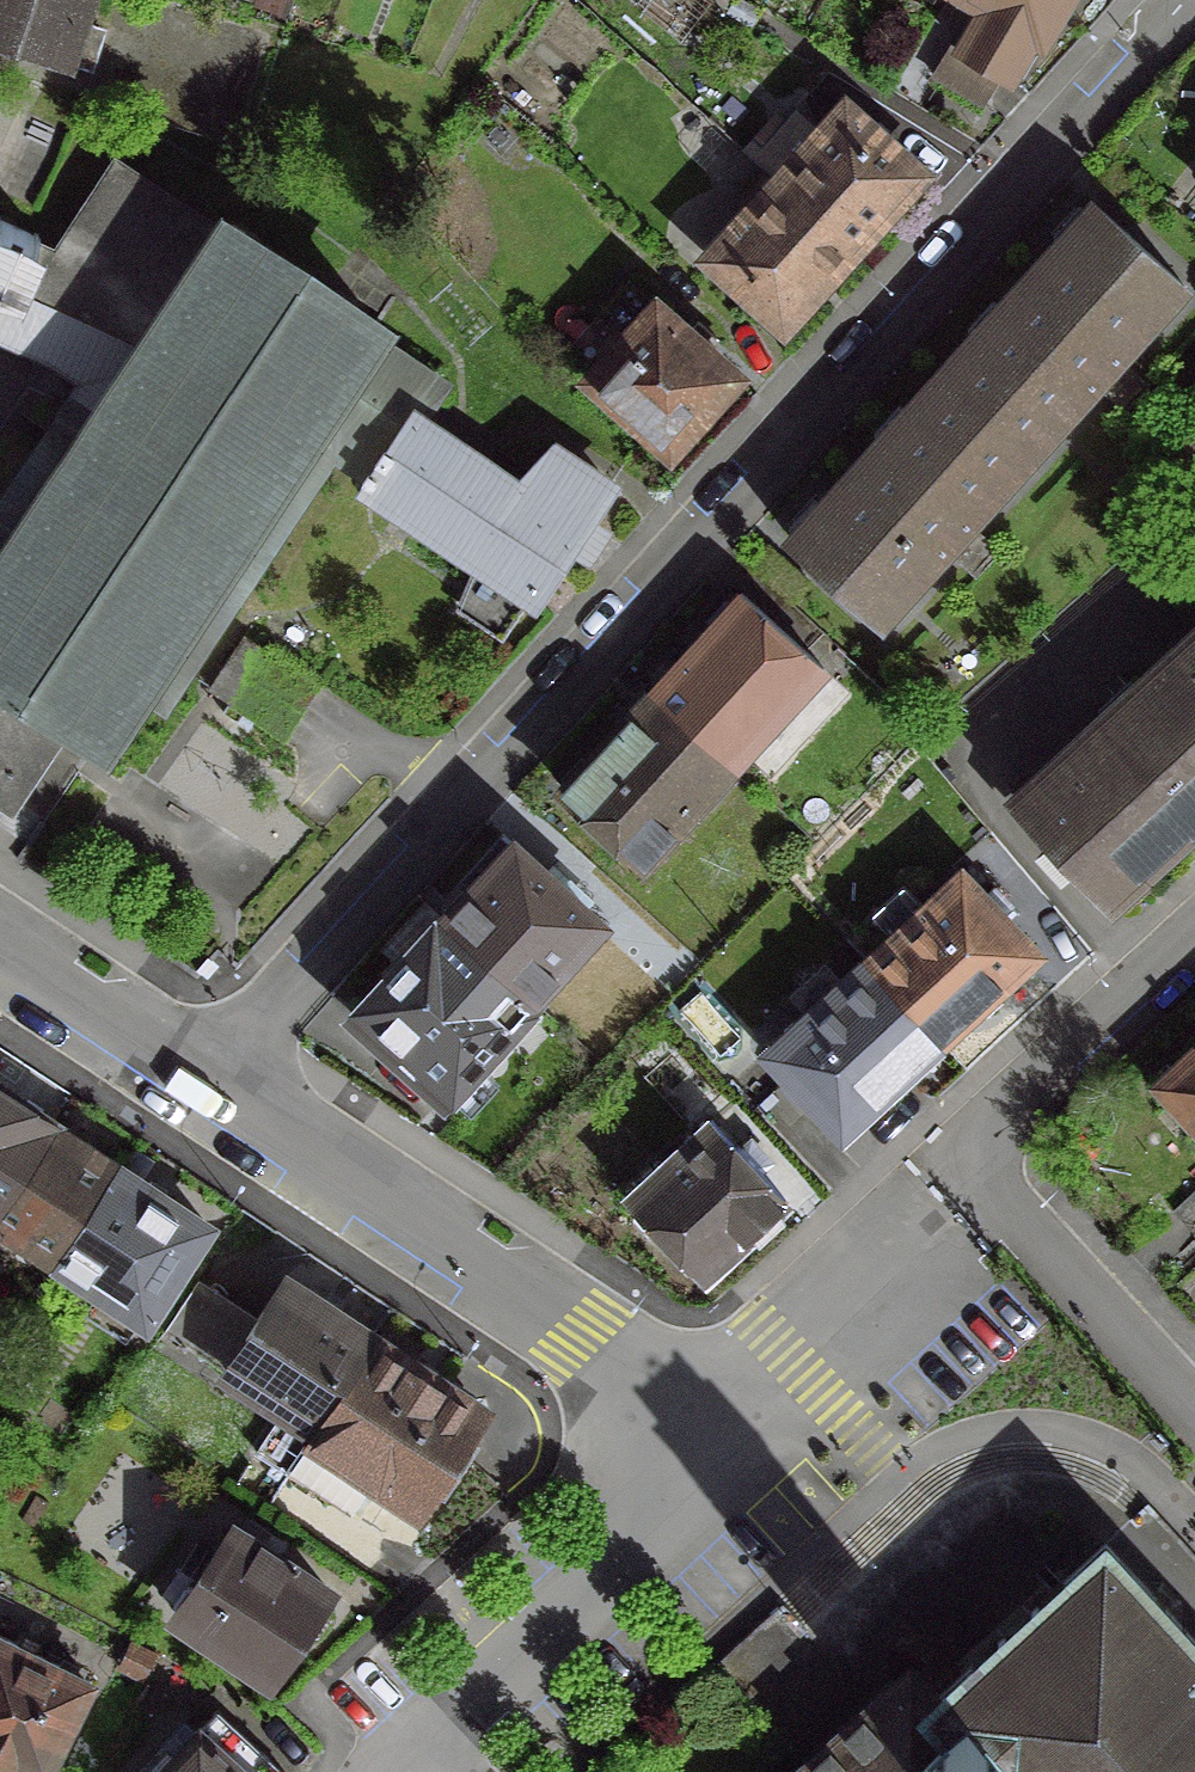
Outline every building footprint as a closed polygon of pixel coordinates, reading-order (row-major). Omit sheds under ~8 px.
[(62,67),(84,0),(0,0),(0,47),(62,67)] [(980,11),(954,53),(944,47),(926,77),(977,107),(994,78),(1001,81),(1026,39),(1033,43),(1059,0),(961,0),(980,11)] [(914,176),(838,106),(770,183),(846,252),(914,176)] [(57,257),(50,271),(36,300),(110,336),(82,382),(0,505),(0,696),(36,720),(90,754),(131,688),(157,706),(200,640),(209,637),(217,624),(217,615),(233,590),(242,586),(250,573),(251,564),(325,452),(368,480),(408,420),(411,422),(434,387),(363,338),(368,330),(220,231),(215,239),(110,170),(57,257)] [(846,252),(770,183),(702,259),(778,327),(846,252)] [(1088,206),(936,374),(1024,453),(1175,286),(1088,206)] [(110,336),(36,300),(50,271),(57,257),(0,233),(0,343),(82,382),(110,336)] [(731,378),(650,306),(583,380),(664,452),(731,378)] [(1024,453),(936,374),(785,541),(873,620),(1024,453)] [(510,488),(411,422),(408,420),(368,480),(361,490),(528,601),(602,489),(546,452),(510,488)] [(735,598),(646,695),(724,766),(814,669),(735,598)] [(1008,800),(1101,902),(1139,868),(1135,864),(1182,822),(1185,826),(1194,816),(1194,629),(1008,800)] [(258,653),(237,639),(203,690),(224,704),(222,707),(278,744),(316,687),(260,650),(258,653)] [(622,709),(628,714),(557,792),(635,863),(724,766),(646,695),(643,698),(637,693),(622,709)] [(437,920),(524,998),(525,997),(593,924),(507,845),(437,920)] [(1026,953),(956,876),(859,964),(931,1042),(963,1012),(980,1012),(994,1000),(993,983),(1026,953)] [(524,998),(437,920),(348,1017),(437,1098),(528,1000),(525,997),(524,998)] [(931,1042),(859,964),(764,1053),(836,1130),(931,1042)] [(1150,1091),(1194,1138),(1194,1049),(1150,1091)] [(0,1096),(0,1195),(46,1126),(0,1096)] [(729,1151),(705,1124),(625,1198),(629,1202),(629,1219),(642,1234),(659,1235),(696,1275),(776,1202),(754,1178),(766,1166),(744,1142),(734,1152),(731,1149),(729,1151)] [(46,1126),(0,1195),(0,1226),(49,1259),(109,1169),(46,1126)] [(198,1228),(109,1169),(49,1259),(138,1318),(198,1228)] [(1172,1213),(1194,1237),(1194,1192),(1172,1213)] [(367,1340),(277,1281),(219,1369),(279,1410),(249,1454),(278,1474),(303,1436),(301,1435),(306,1428),(308,1429),(367,1340)] [(367,1340),(308,1429),(306,1428),(301,1435),(303,1436),(278,1474),(344,1517),(369,1479),(413,1509),(470,1424),(466,1406),(367,1340)] [(252,1547),(225,1529),(168,1614),(265,1680),(294,1637),(312,1632),(323,1616),(320,1599),(323,1595),(281,1567),(283,1564),(254,1544),(252,1547)] [(964,1669),(922,1707),(942,1729),(939,1732),(976,1771),(1194,1771),(1194,1650),(1099,1545),(1056,1584),(1075,1605),(983,1689),(964,1669)] [(0,1641),(0,1759),(4,1761),(7,1756),(39,1771),(40,1771),(85,1683),(0,1641)] [(149,1655),(124,1643),(112,1668),(137,1681),(149,1655)] [(210,1712),(154,1771),(275,1771),(210,1712)] [(917,1753),(914,1756),(894,1734),(852,1771),(935,1771),(917,1753)] [(798,1763),(789,1771),(806,1771),(798,1763)]
